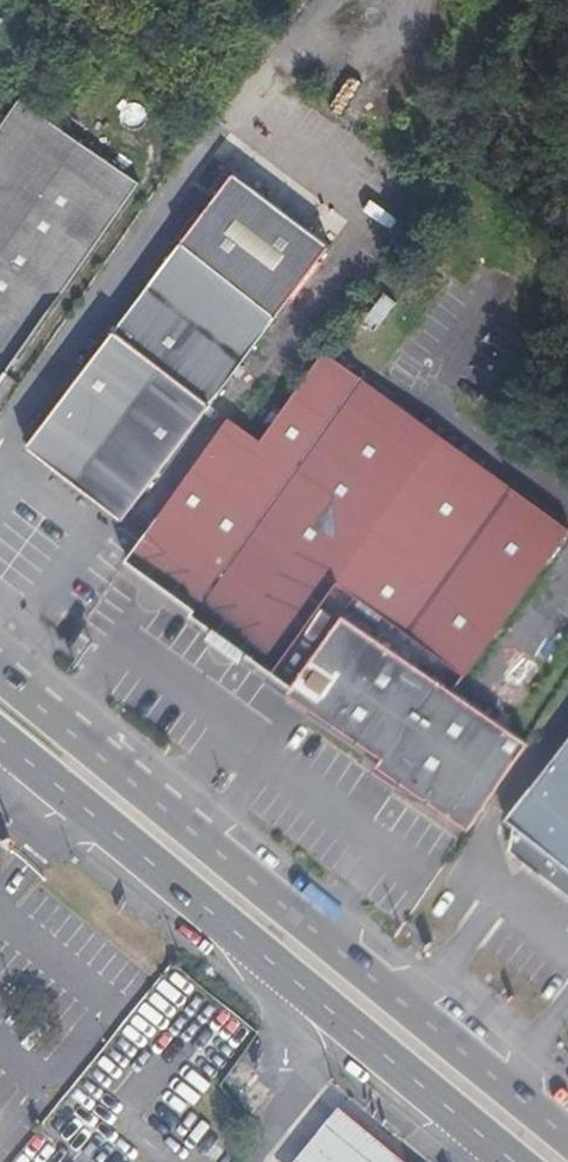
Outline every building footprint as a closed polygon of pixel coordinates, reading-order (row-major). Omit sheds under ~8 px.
[(22,99),(0,130),(0,382),(141,183),(22,99)] [(163,460),(328,244),(235,173),(69,390),(115,424),(163,460)] [(324,353),(261,441),(229,417),(128,559),(278,664),(336,582),(467,674),(567,531),(567,525),(324,353)] [(115,424),(69,390),(27,445),(120,516),(163,460),(115,424)] [(531,742),(342,615),(289,691),(386,759),(382,767),(471,829),(531,742)] [(518,829),(513,854),(545,880),(567,899),(567,744),(508,821),(518,829)] [(257,1116),(210,1077),(141,1161),(220,1161),(257,1116)] [(339,1108),(294,1161),(405,1161),(339,1108)] [(40,1131),(15,1161),(78,1161),(40,1131)]
